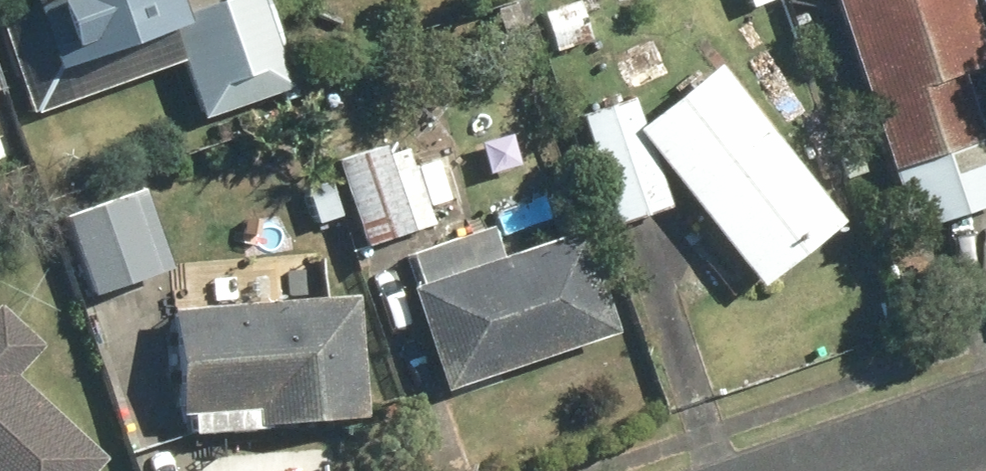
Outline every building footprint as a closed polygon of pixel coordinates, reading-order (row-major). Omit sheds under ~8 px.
[(173,0),(28,0),(52,69),(182,25),(173,0)] [(891,173),(984,142),(962,75),(985,67),(985,63),(965,0),(834,0),(891,173)] [(206,120),(292,91),(261,1),(175,30),(206,120)] [(843,225),(716,68),(639,130),(766,287),(843,225)] [(628,103),(581,118),(617,227),(664,212),(628,103)] [(404,142),(339,163),(368,248),(433,227),(404,142)] [(985,208),(985,144),(894,174),(913,232),(985,208)] [(169,269),(143,192),(65,218),(92,295),(169,269)] [(409,292),(444,394),(617,336),(582,233),(500,261),(490,232),(410,260),(419,288),(409,292)] [(356,299),(173,314),(181,418),(257,412),(258,429),(366,420),(356,299)] [(104,463),(14,378),(42,349),(0,310),(0,470),(97,470),(104,463)]
